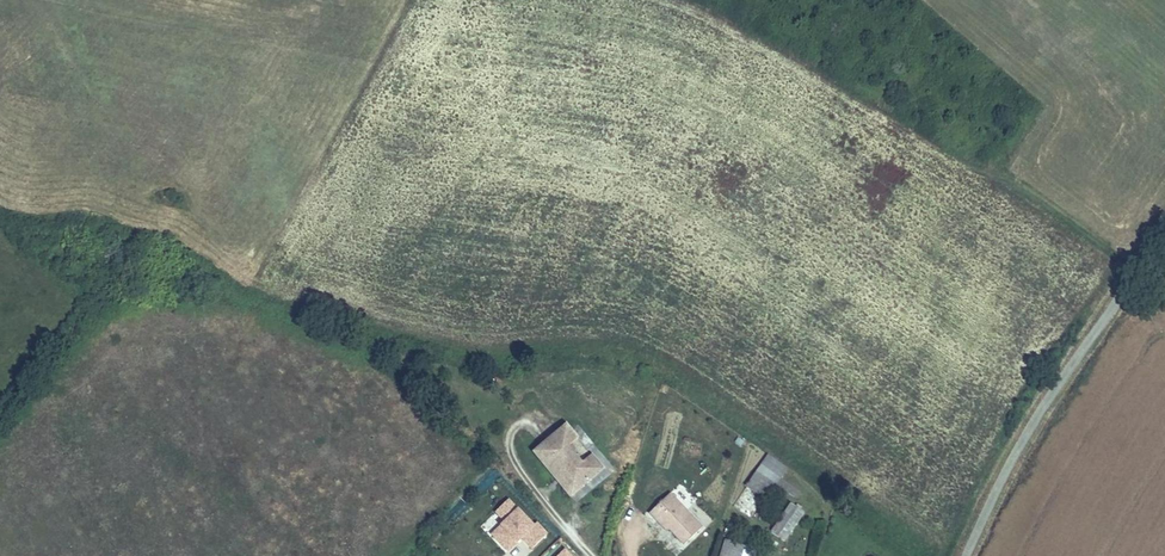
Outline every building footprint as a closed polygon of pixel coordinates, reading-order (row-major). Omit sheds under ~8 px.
[(566,420),(530,447),(566,496),(604,468),(591,450),(580,458),(568,442),(578,435),(566,420)] [(773,474),(770,478),(791,489),(793,485),(773,474)] [(506,552),(520,538),(531,549),(546,533),(507,496),(479,525),(506,552)] [(672,502),(688,520),(691,517),(674,500),(672,502)] [(784,541),(804,510),(788,500),(769,531),(784,541)] [(689,551),(706,534),(691,517),(688,520),(672,502),(654,519),(668,534),(670,532),(677,539),(689,551)] [(755,546),(725,541),(722,555),(753,555),(755,546)] [(562,545),(552,555),(574,555),(562,545)]
